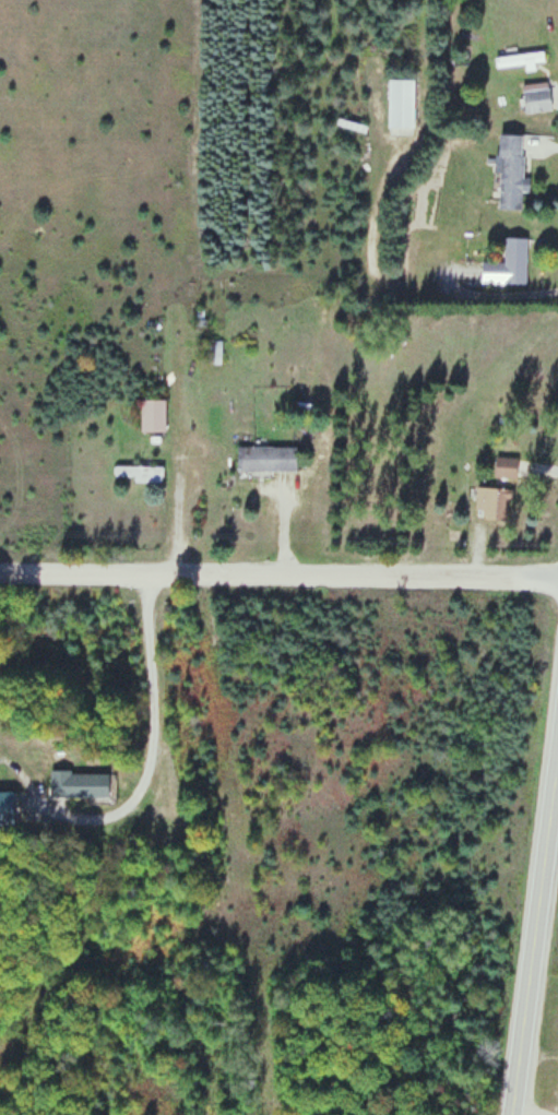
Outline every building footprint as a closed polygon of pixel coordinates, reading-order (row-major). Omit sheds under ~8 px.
[(388,130),(414,130),(414,79),(388,79),(388,130)] [(521,85),(525,113),(551,110),(548,81),(521,85)] [(496,210),(520,211),(523,135),(499,134),(496,210)] [(526,284),(526,238),(503,237),(503,263),(481,263),(481,284),(526,284)] [(140,432),(165,432),(165,399),(140,399),(140,432)] [(295,471),(295,446),(237,446),(237,471),(295,471)] [(517,458),(495,457),(495,478),(517,478),(517,458)] [(162,480),(162,466),(114,466),(114,480),(162,480)] [(508,488),(477,488),(477,519),(508,519),(508,488)] [(107,772),(50,772),(50,797),(107,797),(107,772)] [(11,824),(11,792),(0,792),(0,824),(11,824)]
